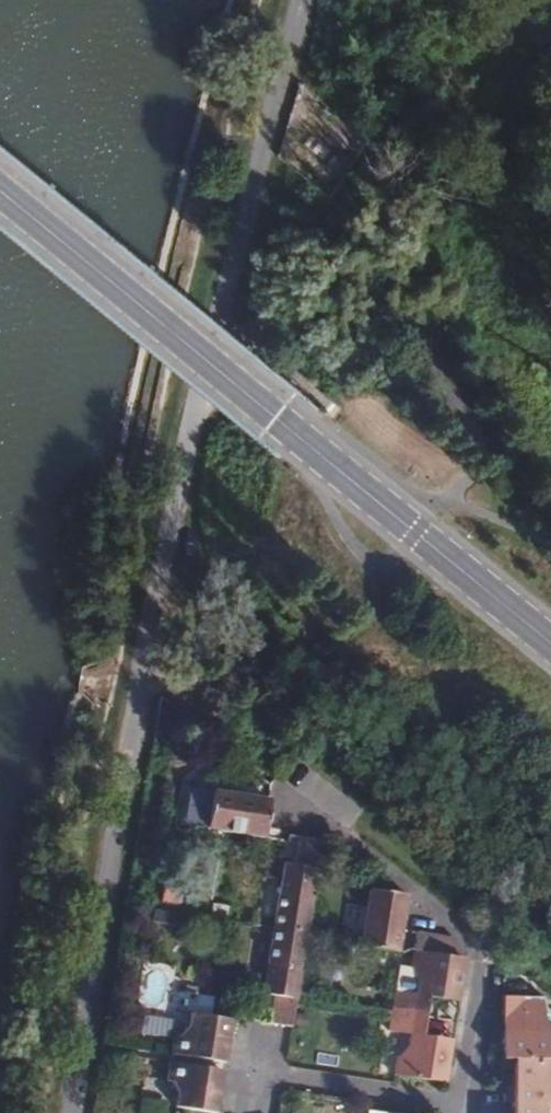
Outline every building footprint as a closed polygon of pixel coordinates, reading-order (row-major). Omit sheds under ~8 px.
[(264,828),(269,800),(216,790),(208,829),(282,841),(283,831),(264,828)] [(321,840),(301,837),(297,863),(284,862),(273,928),(306,934),(321,840)] [(371,890),(360,942),(360,946),(399,952),(401,930),(407,895),(371,890)] [(306,934),(273,928),(273,930),(262,995),(275,997),(270,1024),(292,1027),(306,934)] [(418,933),(415,951),(452,957),(455,939),(418,933)] [(398,992),(394,1011),(428,1017),(431,997),(457,1001),(464,959),(452,957),(415,951),(412,972),(415,973),(419,984),(417,994),(398,992)] [(171,1036),(177,1002),(146,997),(140,1031),(171,1036)] [(502,997),(502,1059),(513,1059),(550,1059),(550,1031),(549,1031),(543,1016),(543,998),(502,997)] [(398,1056),(394,1075),(444,1083),(451,1042),(425,1038),(428,1017),(394,1011),(391,1031),(410,1035),(408,1044),(401,1056),(398,1056)] [(237,1021),(195,1014),(191,1014),(190,1025),(180,1037),(176,1036),(173,1055),(224,1063),(228,1035),(235,1036),(237,1021)] [(513,1059),(512,1112),(547,1112),(547,1105),(550,1105),(550,1059),(513,1059)] [(172,1063),(168,1082),(172,1083),(179,1095),(176,1108),(180,1109),(208,1112),(222,1112),(225,1100),(218,1098),(222,1071),(172,1063)] [(371,1102),(369,1112),(388,1112),(389,1105),(371,1102)]
